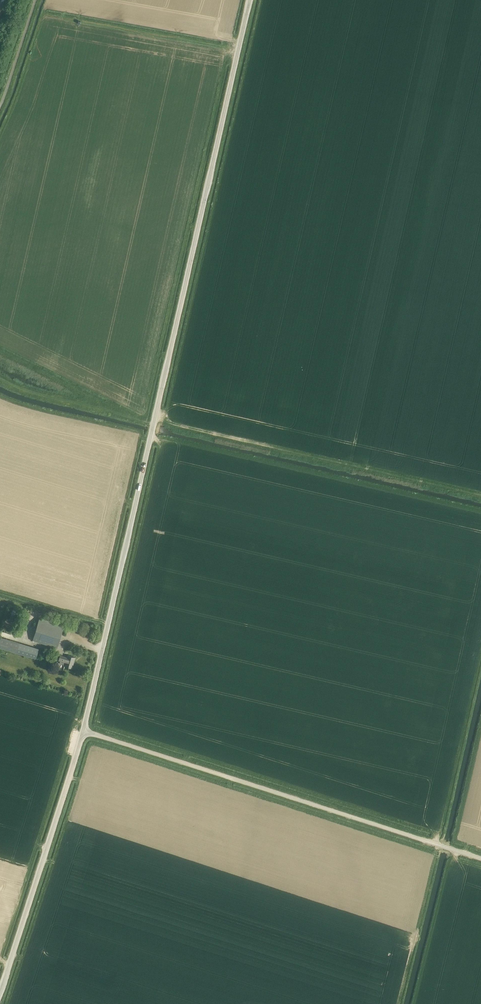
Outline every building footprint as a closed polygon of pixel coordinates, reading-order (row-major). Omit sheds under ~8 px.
[(64,625),(59,624),(40,618),(33,640),(52,646),(57,648),(64,625)] [(0,637),(0,639),(0,648),(36,658),(39,648),(0,637)] [(60,655),(59,660),(60,661),(60,662),(60,663),(61,664),(62,664),(65,665),(64,665),(67,666),(72,668),(75,657),(70,656),(67,655),(67,657),(60,655)]
